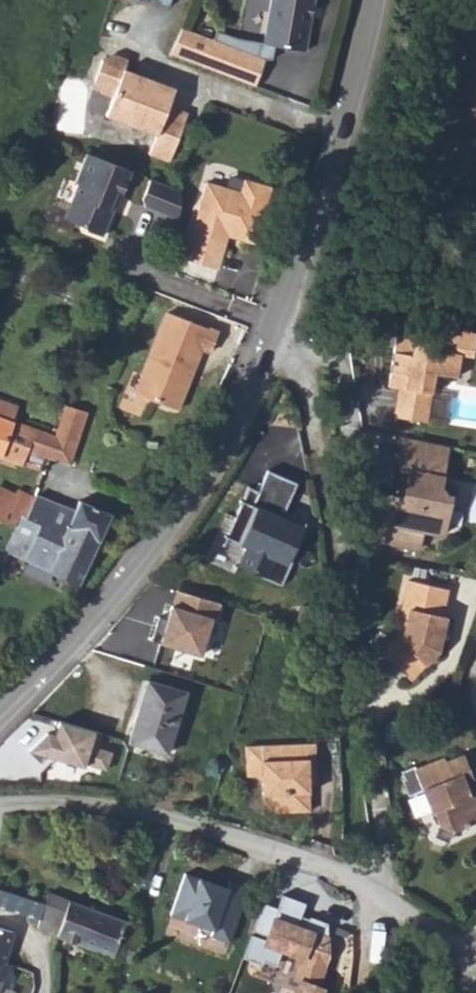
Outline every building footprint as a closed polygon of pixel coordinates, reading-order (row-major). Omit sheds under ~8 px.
[(244,42),(286,50),(295,0),(251,0),(244,42)] [(180,30),(168,56),(251,87),(263,59),(180,30)] [(127,57),(114,52),(102,57),(94,77),(99,89),(112,94),(105,112),(155,132),(148,151),(169,159),(187,110),(167,103),(156,79),(124,66),(127,57)] [(102,230),(112,205),(110,200),(116,186),(120,188),(121,189),(131,166),(88,147),(76,176),(78,177),(64,211),(84,220),(85,223),(102,230)] [(179,186),(152,175),(137,210),(140,216),(173,229),(175,222),(178,211),(179,186)] [(240,190),(205,181),(184,260),(218,269),(223,252),(215,250),(220,232),(228,235),(255,242),(271,185),(243,177),(240,190)] [(110,200),(112,205),(120,188),(116,186),(110,200)] [(215,250),(223,252),(228,235),(220,232),(215,250)] [(135,391),(176,408),(201,347),(211,351),(219,331),(168,310),(135,391)] [(440,323),(438,340),(403,336),(402,346),(394,345),(388,384),(399,386),(396,415),(428,419),(432,389),(426,388),(429,369),(458,373),(460,351),(473,352),(475,331),(475,327),(440,323)] [(403,336),(395,335),(394,345),(402,346),(403,336)] [(0,398),(0,414),(13,419),(19,405),(0,398)] [(23,462),(28,448),(69,463),(89,411),(68,403),(57,434),(13,419),(0,414),(0,455),(23,462)] [(441,483),(448,442),(405,435),(400,466),(403,467),(409,468),(404,494),(398,493),(385,491),(380,520),(388,522),(385,541),(420,547),(423,528),(445,532),(452,491),(446,491),(441,483)] [(404,494),(409,468),(403,467),(398,493),(404,494)] [(234,566),(277,584),(301,527),(298,526),(276,517),(279,510),(291,483),(261,471),(252,492),(242,488),(221,539),(241,547),(234,566)] [(13,526),(18,511),(26,514),(31,501),(32,499),(17,488),(8,502),(0,498),(0,519),(13,526)] [(13,526),(3,547),(51,563),(50,566),(79,580),(81,574),(109,512),(78,498),(72,510),(48,499),(44,506),(31,501),(26,514),(18,511),(13,526)] [(289,514),(279,510),(276,517),(298,526),(300,521),(288,516),(289,514)] [(451,583),(411,578),(403,636),(390,653),(414,664),(415,672),(422,678),(446,646),(451,611),(447,610),(451,583)] [(184,592),(168,643),(210,656),(229,604),(184,592)] [(146,680),(129,741),(166,751),(183,691),(146,680)] [(89,746),(92,736),(56,725),(53,737),(46,735),(29,755),(81,770),(82,768),(106,773),(111,753),(89,746)] [(315,739),(245,741),(247,771),(255,771),(256,772),(258,770),(263,774),(260,777),(262,778),(263,798),(273,808),(310,806),(308,779),(316,779),(315,739)] [(465,748),(447,755),(446,751),(416,762),(415,759),(400,765),(403,773),(400,774),(406,790),(423,784),(431,807),(434,806),(439,820),(452,826),(475,817),(475,793),(475,790),(471,791),(468,782),(475,779),(465,748)] [(170,918),(212,932),(211,939),(230,945),(245,896),(229,891),(183,875),(170,918)] [(0,886),(0,907),(20,913),(21,909),(26,894),(0,886)] [(40,915),(38,925),(57,932),(117,956),(124,956),(129,953),(132,948),(135,948),(142,927),(48,890),(44,900),(40,915)] [(282,892),(265,951),(284,956),(286,947),(307,952),(301,975),(307,976),(302,992),(329,992),(330,984),(326,983),(329,975),(326,974),(333,949),(329,917),(311,912),(309,920),(301,918),(302,912),(306,899),(282,892)] [(26,894),(21,909),(40,915),(44,900),(26,894)] [(2,961),(4,962),(13,929),(0,925),(0,968),(2,961)]
